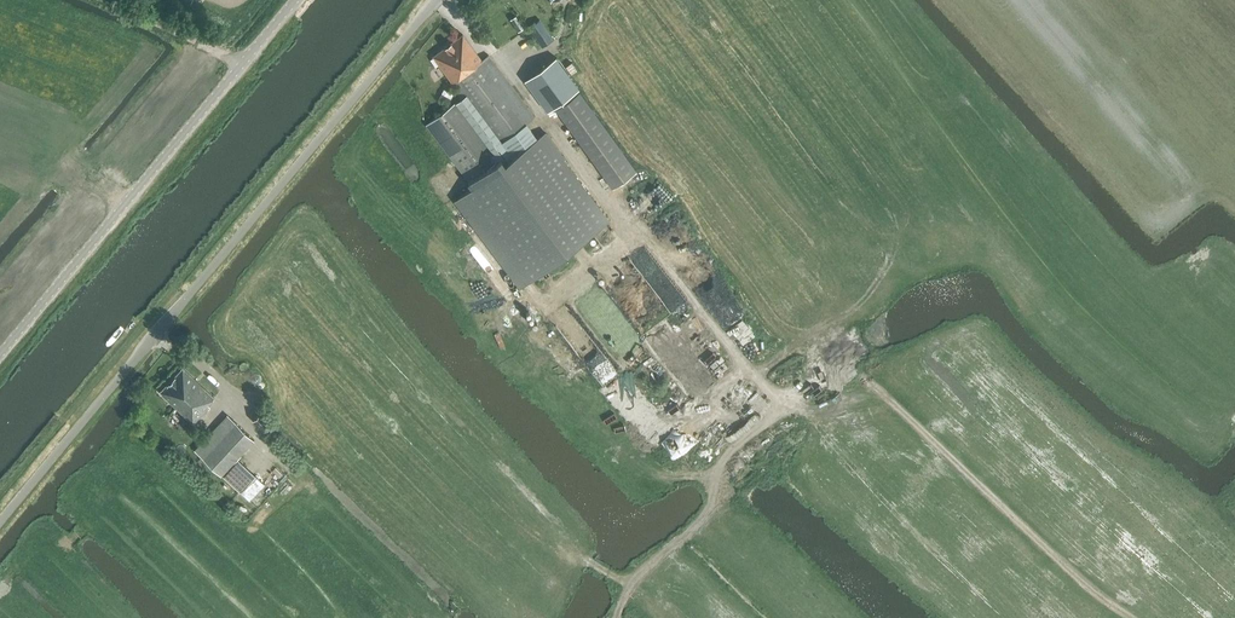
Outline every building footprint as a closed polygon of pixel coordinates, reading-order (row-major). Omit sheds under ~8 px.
[(462,33),(433,55),(452,81),(407,115),(525,268),(606,206),(489,55),(482,58),(462,33)] [(636,169),(558,61),(526,84),(548,114),(556,108),(613,187),(636,169)] [(563,332),(577,328),(578,335),(583,333),(578,315),(560,320),(563,332)] [(747,327),(738,331),(742,339),(751,335),(747,327)] [(209,403),(214,397),(183,367),(178,372),(160,392),(193,422),(211,404),(209,403)] [(252,419),(264,431),(273,421),(262,410),(252,419)] [(195,450),(221,475),(254,440),(227,415),(195,450)] [(694,437),(701,433),(692,420),(686,424),(694,437)] [(241,491),(248,498),(263,482),(256,475),(241,491)]
